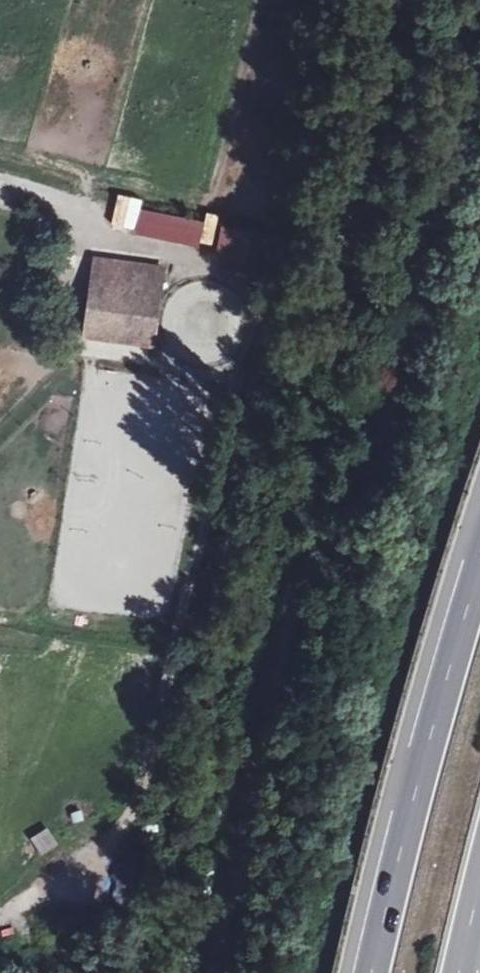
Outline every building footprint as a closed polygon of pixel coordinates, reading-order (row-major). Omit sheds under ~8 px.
[(197,246),(203,222),(140,208),(142,199),(118,193),(111,227),(197,246)] [(205,213),(201,244),(213,245),(216,214),(205,213)] [(229,278),(255,283),(265,234),(221,226),(215,256),(233,259),(229,278)] [(96,280),(158,284),(159,269),(97,261),(96,280)] [(157,335),(158,284),(96,280),(93,332),(157,335)] [(30,836),(41,854),(58,844),(47,826),(30,836)]
